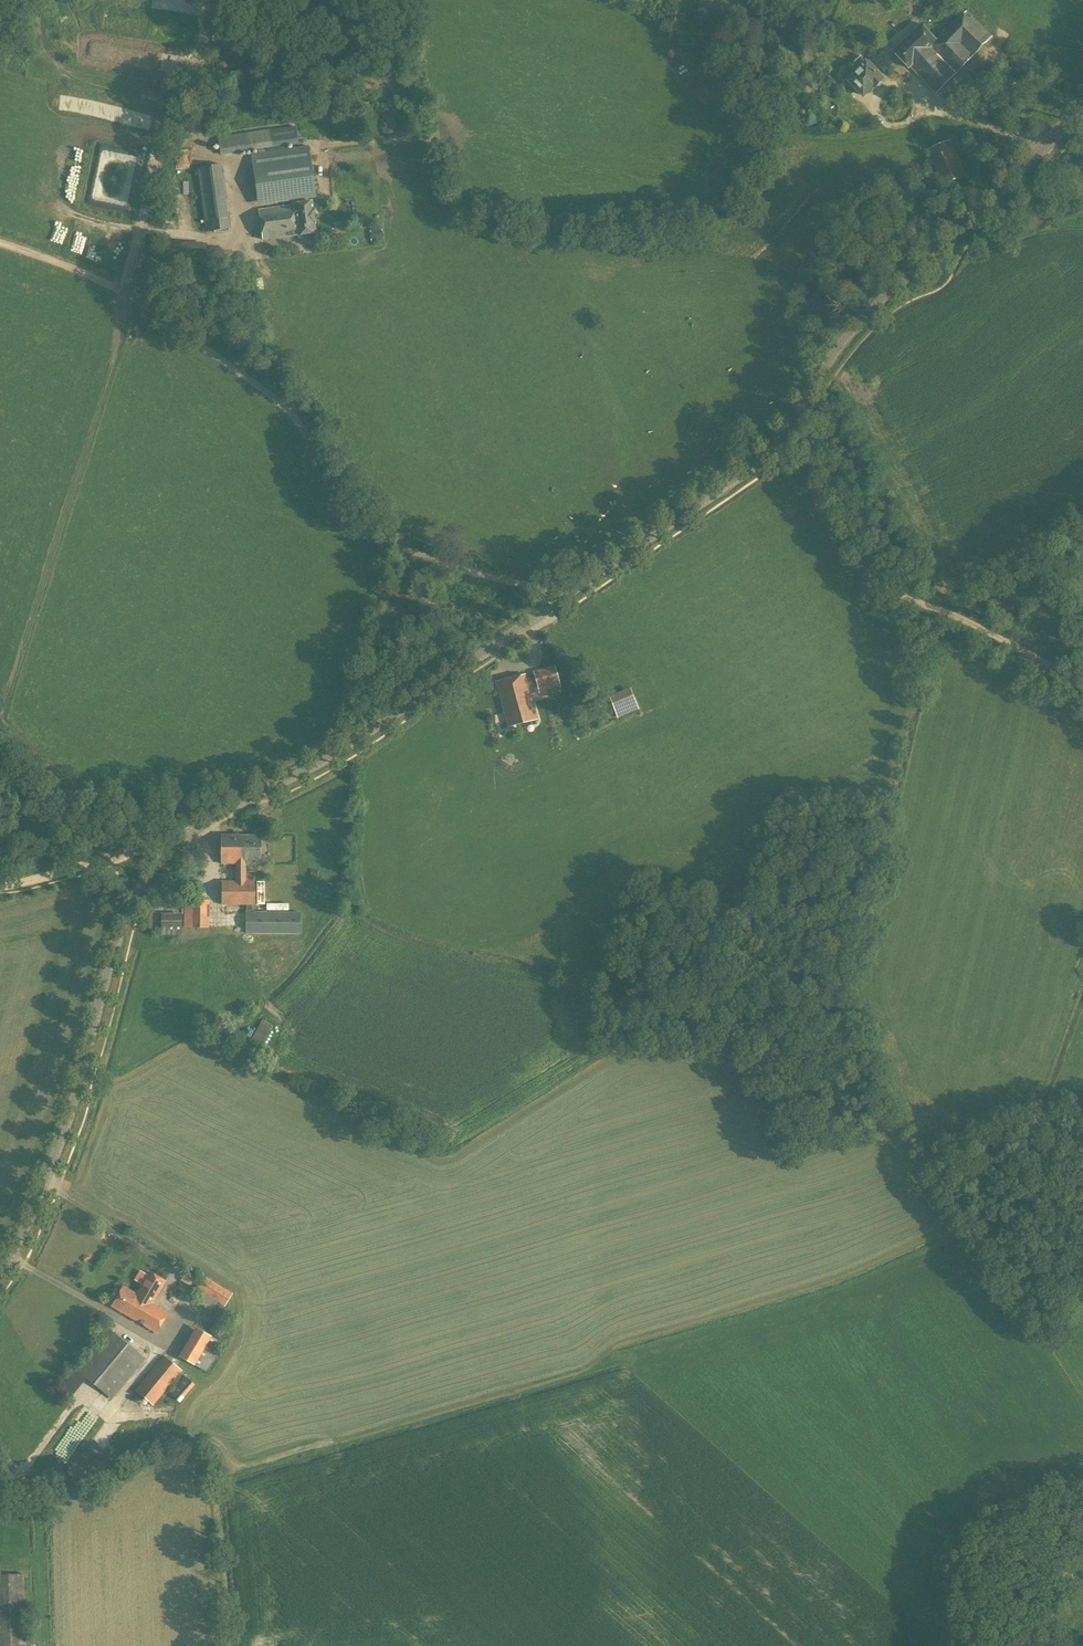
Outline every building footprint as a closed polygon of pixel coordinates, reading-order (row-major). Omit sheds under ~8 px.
[(967,12),(937,41),(921,25),(893,52),(910,68),(911,67),(937,93),(993,37),(967,12)] [(861,56),(849,67),(856,74),(849,81),(864,96),(874,86),(876,88),(884,81),(867,63),(861,56)] [(295,126),(218,138),(220,156),(298,144),(295,126)] [(926,151),(942,187),(967,176),(951,140),(926,151)] [(309,146),(250,154),(257,206),(316,197),(310,153),(309,146)] [(221,165),(196,168),(205,232),(231,229),(221,165)] [(1067,201),(1082,217),(1082,193),(1079,189),(1067,201)] [(312,202),(259,210),(263,240),(297,236),(298,237),(300,239),(306,238),(307,236),(307,234),(316,233),(312,202)] [(372,230),(372,240),(383,240),(383,230),(372,230)] [(538,692),(539,694),(561,688),(555,666),(533,672),(534,677),(526,680),(530,694),(538,692)] [(526,680),(525,675),(496,683),(508,727),(537,719),(530,694),(526,680)] [(638,709),(629,688),(609,696),(617,718),(638,709)] [(260,835),(221,835),(221,864),(235,864),(235,880),(221,880),(221,905),(245,905),(245,912),(255,912),(255,873),(255,871),(246,871),(246,864),(260,864),(260,835)] [(209,900),(184,900),(184,927),(209,927),(209,900)] [(255,912),(245,912),(245,934),(301,934),(301,912),(255,912)] [(182,913),(161,913),(161,935),(182,935),(182,913)] [(262,1020),(251,1039),(262,1046),(273,1026),(262,1020)] [(150,1272),(136,1295),(152,1304),(165,1281),(150,1272)] [(185,1272),(181,1280),(191,1286),(195,1278),(185,1272)] [(194,1300),(211,1311),(212,1310),(217,1312),(221,1304),(224,1306),(233,1293),(203,1275),(195,1288),(200,1291),(194,1300)] [(152,1304),(136,1295),(123,1287),(111,1306),(156,1332),(168,1313),(152,1304)] [(225,1332),(219,1322),(209,1328),(215,1338),(225,1332)] [(195,1327),(178,1356),(206,1372),(223,1343),(195,1327)] [(145,1358),(109,1328),(56,1392),(67,1401),(86,1378),(111,1399),(145,1358)] [(135,1390),(154,1405),(182,1369),(163,1354),(135,1390)] [(184,1376),(169,1393),(180,1403),(195,1385),(184,1376)] [(23,1573),(0,1574),(0,1645),(26,1645),(23,1573)]
